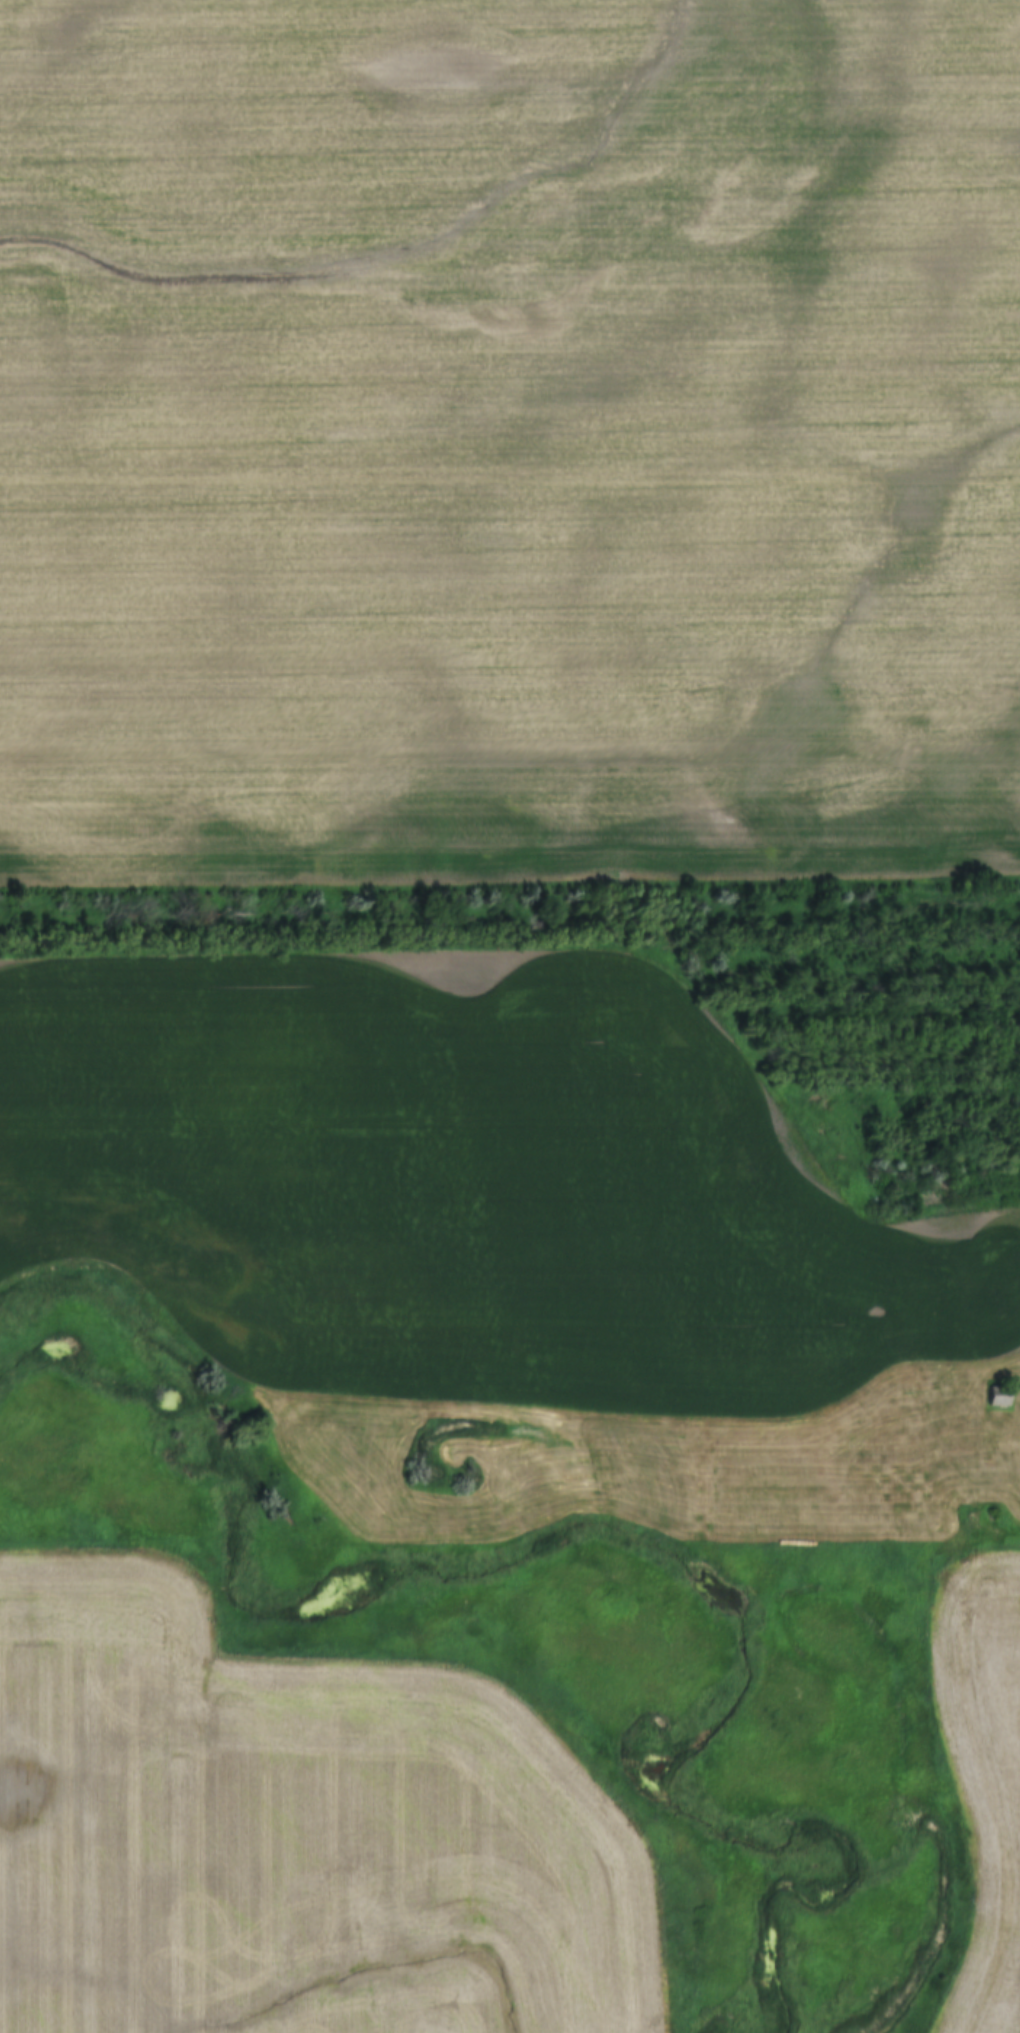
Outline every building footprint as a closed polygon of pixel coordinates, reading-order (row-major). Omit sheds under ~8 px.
[(1004,1387),(983,1387),(983,1407),(1004,1407),(1004,1387)]
